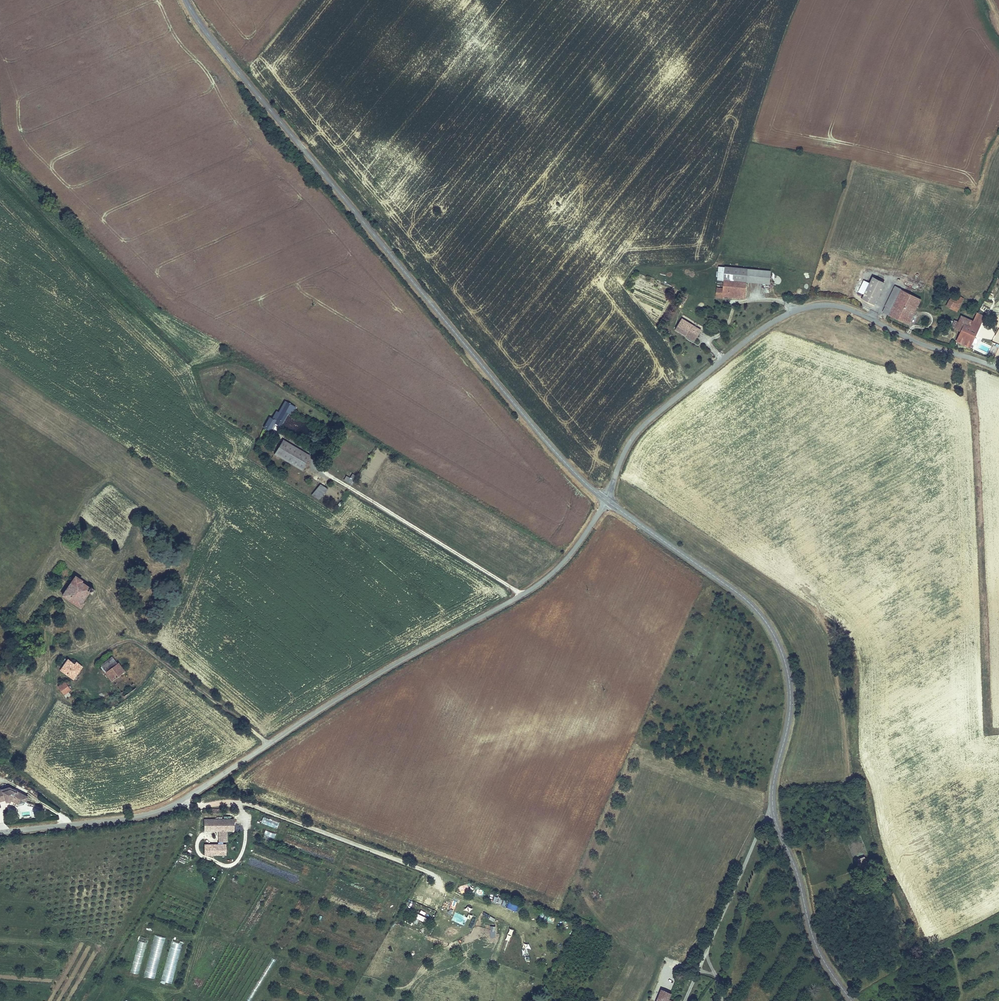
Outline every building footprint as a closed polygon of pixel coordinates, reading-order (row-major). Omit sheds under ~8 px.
[(761,269),(752,268),(729,266),(728,279),(728,289),(722,289),(721,299),(730,299),(730,296),(750,297),(751,281),(760,282),(761,269)] [(774,270),(761,269),(760,282),(773,283),(774,270)] [(868,294),(865,299),(877,305),(888,283),(876,277),(873,282),(868,294)] [(868,294),(873,282),(867,279),(862,291),(868,294)] [(895,315),(907,290),(898,286),(886,311),(895,315)] [(923,298),(907,290),(895,315),(911,323),(915,316),(908,312),(914,301),(920,304),(923,298)] [(952,300),(948,307),(959,312),(965,302),(964,302),(959,300),(958,299),(953,297),(952,300)] [(915,316),(920,304),(914,301),(908,312),(915,316)] [(975,327),(978,322),(965,316),(963,321),(960,328),(960,329),(965,331),(966,332),(970,325),(975,327)] [(692,332),(702,338),(705,332),(687,320),(682,328),(691,334),(692,332)] [(965,331),(960,341),(972,346),(983,324),(978,322),(975,327),(970,325),(966,332),(965,331)] [(699,341),(702,338),(692,332),(691,334),(682,328),(681,330),(699,341)] [(279,423),(291,401),(289,400),(280,415),(277,414),(275,418),(272,415),(265,426),(272,430),(277,421),(279,423)] [(299,406),(291,401),(279,423),(285,426),(293,412),(295,413),(296,412),(299,406)] [(292,454),(298,445),(287,439),(281,447),(292,454)] [(313,455),(298,445),(292,454),(281,447),(277,453),(304,469),(313,455)] [(344,480),(352,484),(354,480),(347,476),(344,480)] [(318,491),(325,496),(330,490),(323,485),(318,491)] [(322,501),(325,496),(318,491),(315,496),(322,501)] [(84,579),(76,573),(73,577),(69,583),(62,594),(81,608),(85,602),(83,601),(90,591),(92,593),(96,588),(92,585),(91,585),(83,580),(84,579)] [(118,662),(112,655),(101,665),(112,681),(126,672),(119,662),(118,662)] [(75,662),(68,657),(59,669),(74,680),(84,666),(77,660),(75,662)] [(137,687),(126,672),(112,681),(125,695),(137,687)] [(67,699),(71,695),(69,692),(71,690),(65,681),(58,686),(67,699)] [(4,798),(3,793),(21,790),(15,785),(0,787),(0,798),(4,798)] [(3,793),(4,798),(11,797),(19,803),(20,806),(23,806),(27,801),(30,797),(21,790),(3,793)] [(51,806),(48,810),(53,815),(56,811),(51,806)] [(261,823),(278,830),(281,823),(263,816),(261,823)] [(234,832),(234,821),(205,821),(205,832),(219,832),(219,843),(227,843),(227,832),(234,832)] [(274,842),(276,833),(265,830),(262,838),(274,842)] [(204,854),(227,854),(227,843),(204,843),(204,854)] [(872,856),(866,858),(869,866),(875,864),(872,856)] [(509,899),(506,907),(516,911),(519,903),(509,899)] [(416,923),(418,919),(423,922),(426,917),(413,912),(409,920),(416,923)] [(457,925),(464,921),(459,912),(452,916),(457,925)] [(485,913),(484,915),(494,921),(495,918),(485,913)] [(154,934),(144,976),(155,979),(165,937),(154,934)] [(138,974),(148,938),(140,936),(130,972),(138,974)] [(171,940),(160,981),(172,984),(182,943),(171,940)] [(529,949),(533,949),(533,944),(529,944),(529,942),(523,942),(523,953),(529,953),(529,949)] [(272,957),(267,967),(271,969),(276,960),(272,957)] [(675,999),(677,993),(668,989),(663,1000),(679,1000),(675,999)]
